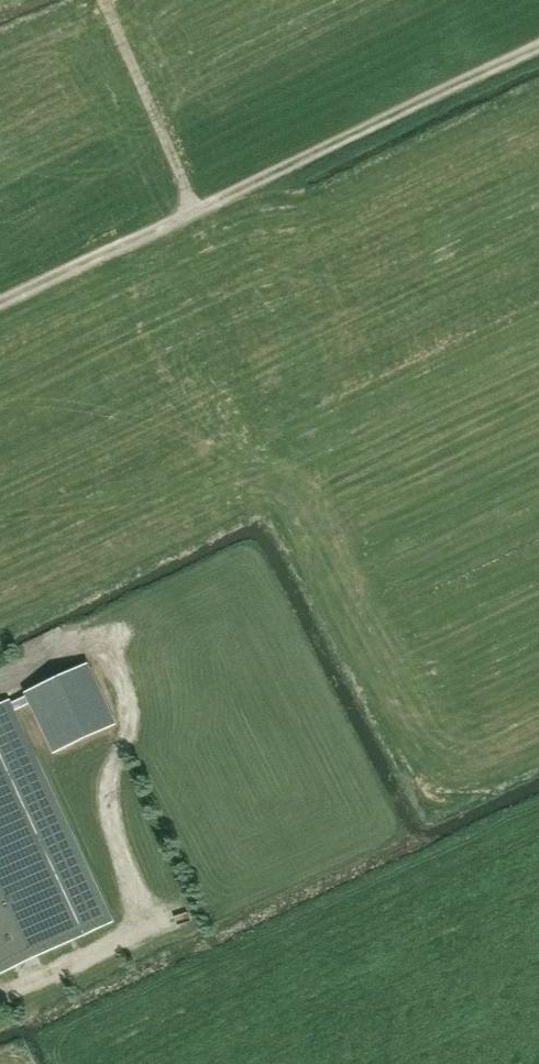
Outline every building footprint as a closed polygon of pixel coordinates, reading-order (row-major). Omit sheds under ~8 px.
[(27,696),(7,705),(9,709),(29,699),(54,753),(114,725),(86,665),(26,693),(27,696)] [(109,922),(9,709),(7,705),(6,702),(0,705),(0,973),(109,922)]
